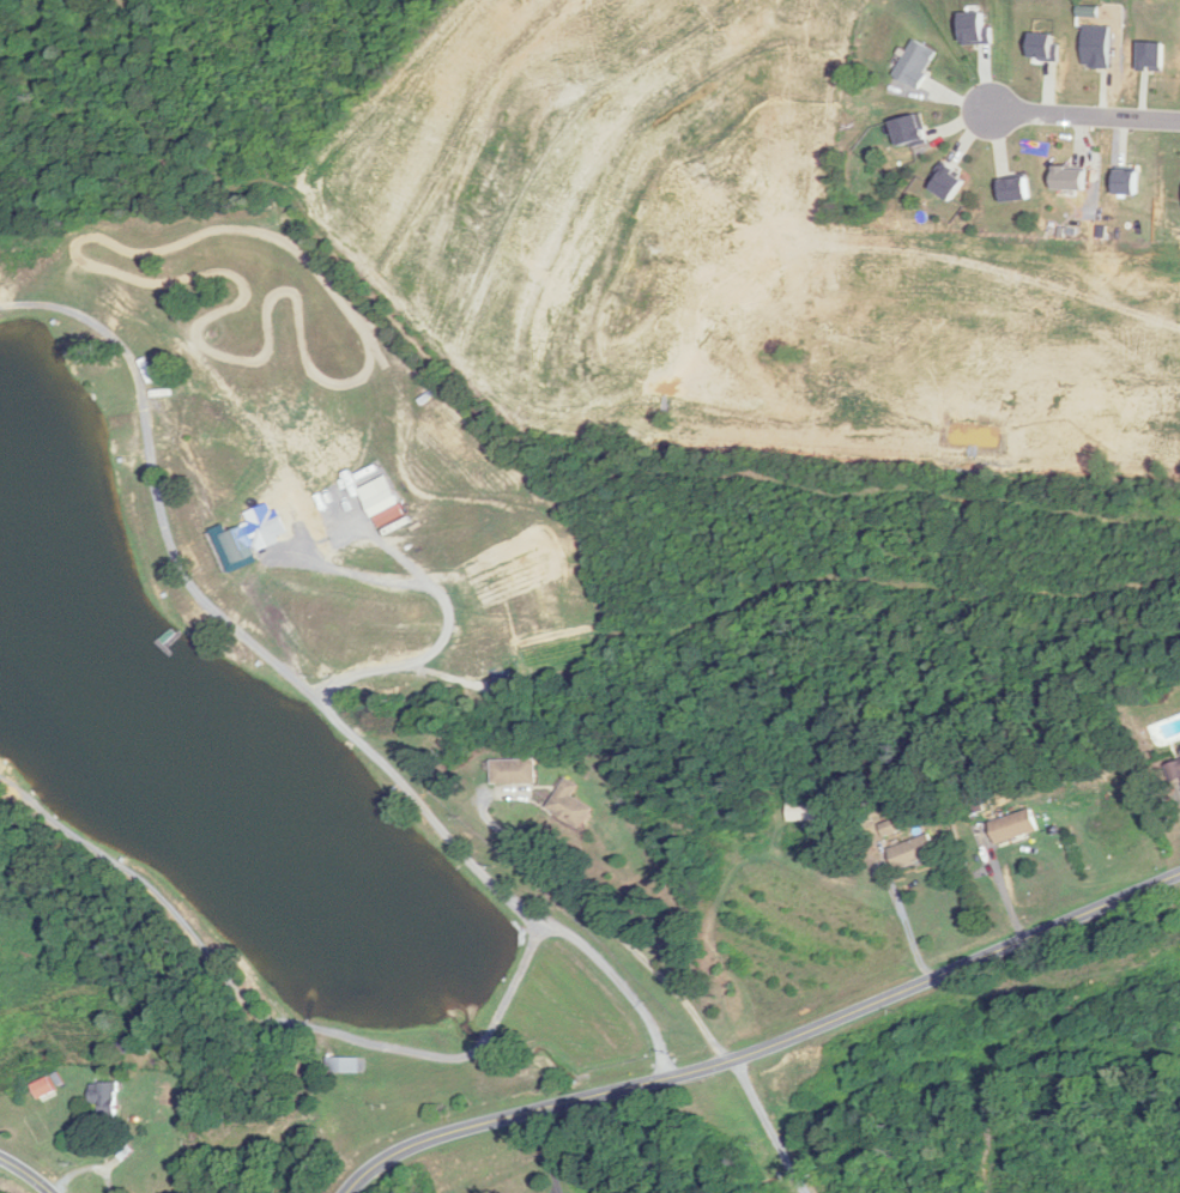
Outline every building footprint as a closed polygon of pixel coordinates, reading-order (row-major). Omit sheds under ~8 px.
[(222,537),(236,566),(258,555),(244,527),(222,537)] [(536,760),(493,760),(493,786),(536,786),(536,760)] [(1165,765),(1171,783),(1179,781),(1179,761),(1165,765)] [(579,832),(594,811),(573,797),(580,788),(568,779),(547,808),(579,832)] [(791,804),(791,822),(821,822),(821,804),(791,804)] [(992,823),(998,845),(1040,832),(1033,810),(992,823)] [(902,833),(898,820),(881,827),(886,839),(902,833)] [(976,841),(989,836),(984,823),(971,828),(976,841)] [(890,851),(899,872),(939,856),(930,835),(890,851)] [(39,1100),(57,1092),(49,1076),(31,1085),(39,1100)] [(91,1106),(97,1106),(97,1118),(117,1118),(117,1082),(91,1082),(91,1106)]
